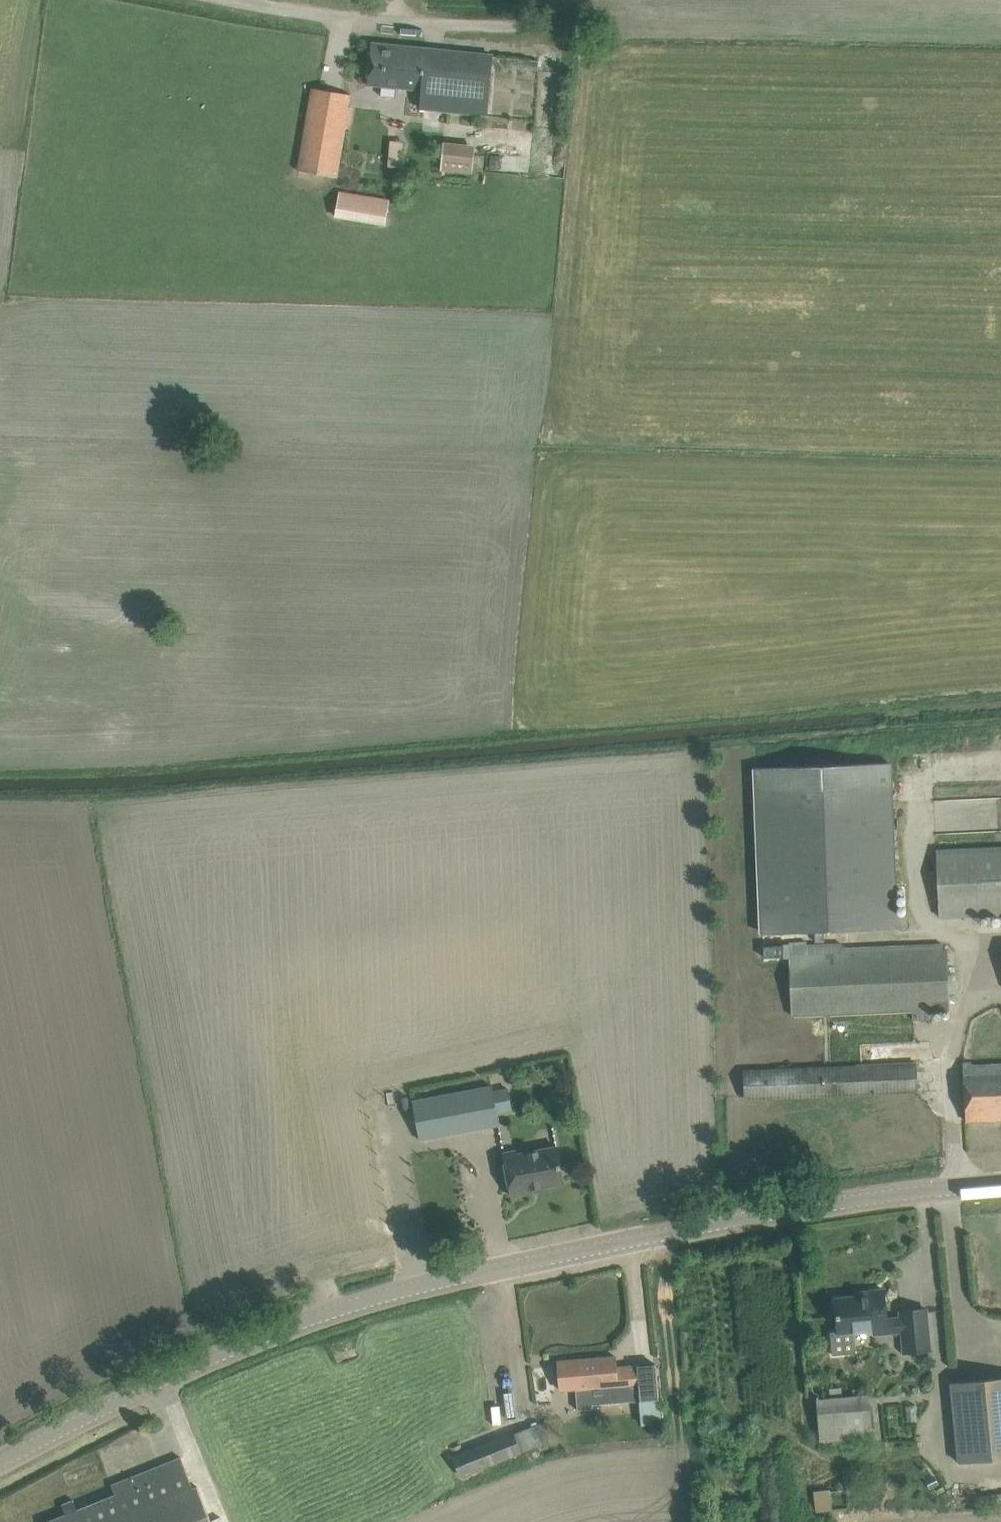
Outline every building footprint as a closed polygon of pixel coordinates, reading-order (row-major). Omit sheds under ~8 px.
[(487,115),(493,56),(428,49),(428,48),(372,42),(368,82),(382,84),(382,89),(396,91),(396,85),(421,88),(419,107),(487,115)] [(335,176),(349,93),(311,87),(298,170),(335,176)] [(389,139),(387,165),(402,166),(403,140),(389,139)] [(473,175),(476,146),(445,142),(441,171),(473,175)] [(340,191),(335,215),(384,223),(388,200),(381,199),(367,196),(340,191)] [(897,912),(893,762),(754,767),(760,932),(909,926),(908,912),(897,912)] [(1000,915),(1000,848),(936,850),(939,918),(1000,915)] [(806,943),(784,944),(784,957),(790,957),(793,1017),(914,1011),(914,1020),(930,1019),(930,1011),(950,1010),(948,948),(943,948),(943,944),(842,948),(841,943),(807,945),(806,943)] [(746,1098),(881,1092),(918,1091),(917,1064),(745,1071),(746,1098)] [(964,1067),(967,1120),(1000,1119),(1000,1065),(964,1067)] [(413,1100),(420,1140),(501,1124),(499,1112),(513,1109),(509,1086),(493,1089),(492,1085),(480,1087),(413,1100)] [(564,1182),(558,1146),(517,1154),(516,1151),(504,1153),(512,1195),(542,1190),(542,1186),(564,1182)] [(888,1319),(885,1290),(856,1292),(857,1296),(835,1299),(839,1330),(831,1331),(833,1355),(856,1353),(855,1331),(886,1328),(887,1333),(903,1331),(905,1353),(931,1350),(926,1308),(901,1310),(902,1317),(888,1319)] [(617,1367),(616,1356),(559,1361),(562,1390),(577,1388),(578,1410),(594,1408),(592,1387),(617,1385),(619,1402),(635,1400),(636,1412),(660,1410),(659,1398),(656,1364),(617,1367)] [(1000,1458),(1000,1378),(950,1383),(959,1462),(1000,1458)] [(818,1413),(820,1429),(821,1448),(874,1443),(870,1394),(817,1398),(818,1413)] [(529,1427),(453,1459),(461,1478),(537,1446),(529,1427)] [(182,1457),(112,1485),(116,1494),(78,1510),(74,1500),(63,1504),(67,1514),(47,1521),(212,1521),(198,1486),(194,1487),(182,1457)] [(935,1475),(927,1479),(931,1488),(939,1484),(935,1475)] [(815,1509),(847,1508),(846,1487),(814,1489),(815,1509)]
